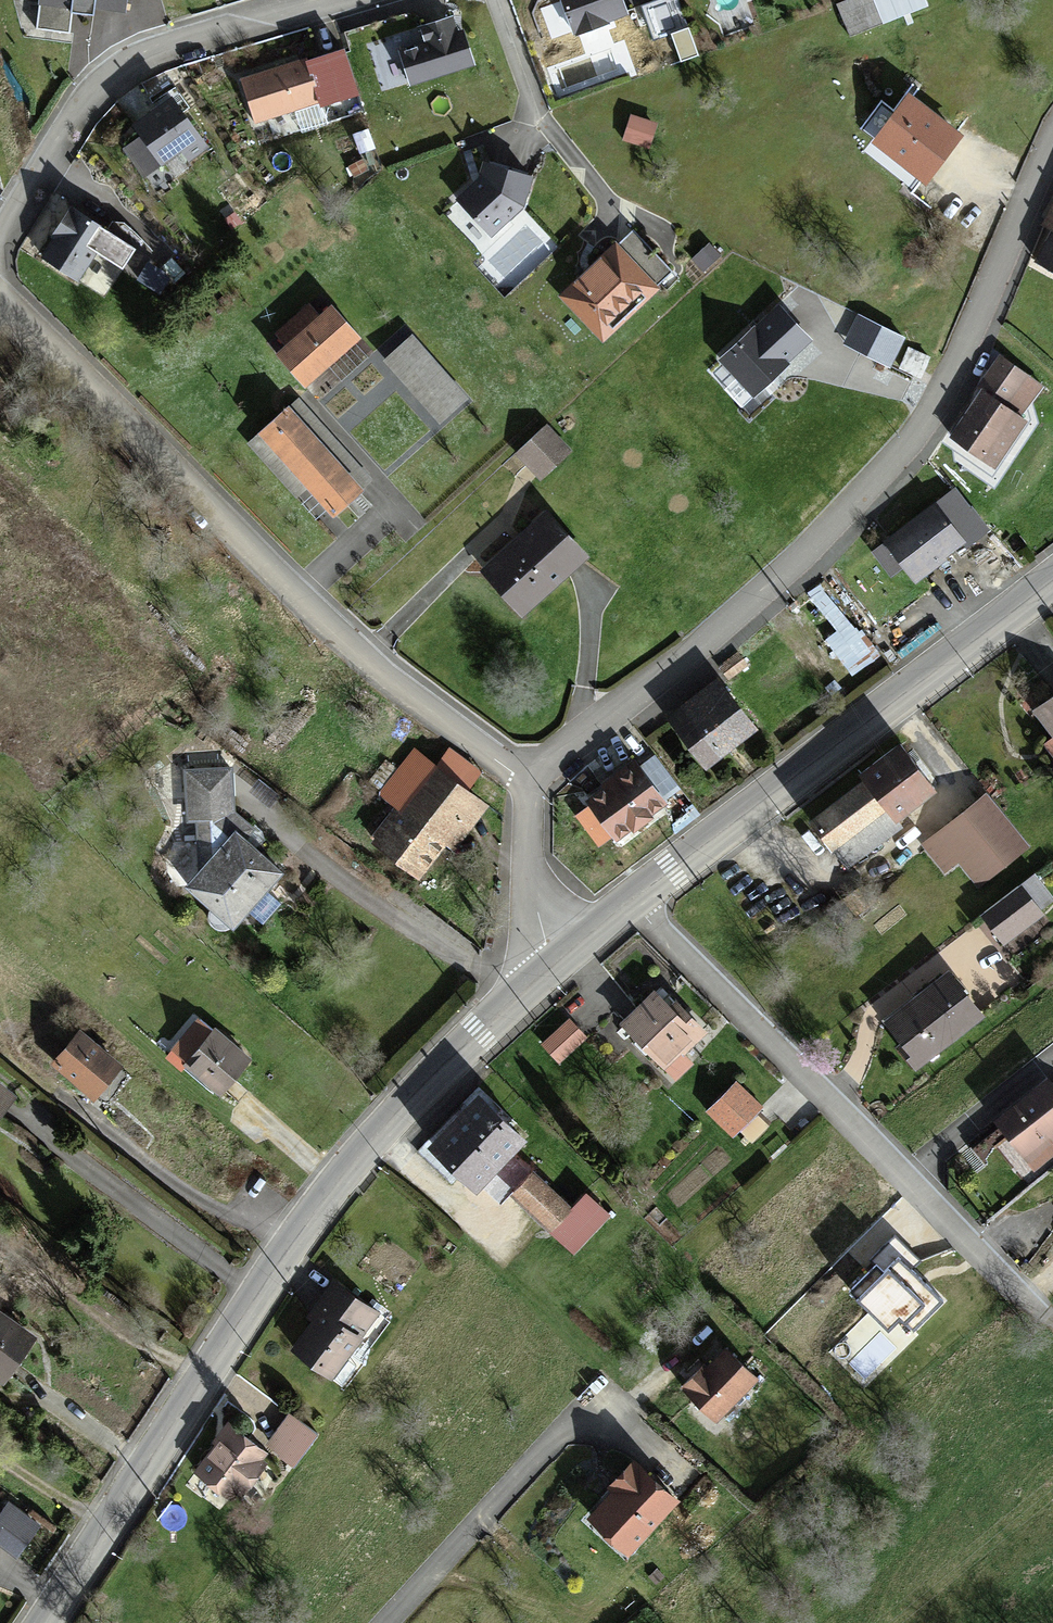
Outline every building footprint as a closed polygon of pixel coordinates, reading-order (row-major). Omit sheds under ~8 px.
[(125,12),(127,0),(41,0),(40,5),(72,9),(71,16),(83,17),(94,19),(96,9),(125,12)] [(574,34),(578,32),(579,37),(607,27),(606,22),(627,15),(622,0),(562,0),(574,34)] [(875,0),(857,0),(839,7),(852,40),(885,27),(875,0)] [(457,38),(451,20),(422,29),(428,47),(401,55),(410,85),(474,65),(467,43),(459,45),(457,38)] [(460,36),(457,38),(459,45),(467,43),(464,35),(460,36)] [(344,51),(308,62),(322,104),(323,108),(359,96),(344,51)] [(322,104),(308,62),(307,60),(272,71),(241,81),(255,125),(322,104)] [(359,96),(323,108),(329,125),(364,113),(359,96)] [(208,149),(173,101),(152,116),(134,129),(162,167),(181,153),(189,163),(208,149)] [(880,146),(902,117),(883,103),(862,132),(874,141),(880,146)] [(913,103),(902,117),(880,146),(925,179),(940,160),(957,136),(913,103)] [(925,179),(880,146),(874,141),(863,154),(915,193),(925,179)] [(481,181),(459,202),(490,237),(522,207),(531,179),(510,172),(486,165),(481,181)] [(42,259),(75,282),(107,234),(75,212),(73,214),(70,211),(57,231),(60,233),(54,243),(42,259)] [(634,232),(616,248),(647,282),(655,290),(673,273),(634,232)] [(1046,247),(1037,263),(1052,271),(1052,233),(1046,247)] [(647,282),(616,248),(591,272),(596,276),(590,281),(585,286),(581,282),(564,298),(588,323),(601,311),(608,319),(647,282)] [(601,311),(588,323),(603,339),(655,290),(647,282),(608,319),(601,311)] [(284,344),(320,367),(336,353),(357,333),(329,304),(318,315),(306,302),(274,332),(284,344)] [(274,354),(302,384),(320,367),(284,344),(274,354)] [(917,376),(926,357),(906,349),(898,367),(917,376)] [(995,362),(978,387),(986,393),(1005,406),(1023,381),(995,362)] [(1005,406),(986,393),(969,416),(954,439),(985,460),(1017,414),(1005,406)] [(296,395),(286,404),(359,486),(369,476),(296,395)] [(359,486),(286,404),(259,428),(332,510),(359,486)] [(556,456),(564,450),(542,426),(535,432),(556,456)] [(535,432),(515,450),(538,473),(556,456),(535,432)] [(966,541),(940,508),(898,540),(924,574),(944,558),(966,541)] [(558,542),(565,535),(547,514),(523,535),(528,540),(543,526),(558,542)] [(584,555),(565,535),(558,542),(543,526),(528,540),(523,535),(490,566),(527,607),(562,575),(584,555)] [(731,678),(748,666),(740,655),(723,667),(731,678)] [(754,728),(725,689),(683,721),(678,715),(672,719),(705,764),(729,747),(754,728)] [(1038,711),(1052,730),(1052,699),(1038,711)] [(868,782),(898,821),(937,791),(903,747),(864,776),(868,782)] [(468,790),(482,772),(453,749),(439,768),(468,790)] [(478,799),(468,790),(439,768),(415,750),(400,770),(387,760),(370,781),(384,792),(383,793),(403,808),(446,841),(463,819),(478,799)] [(601,783),(608,792),(638,768),(631,759),(601,783)] [(593,804),(621,840),(635,828),(637,831),(654,818),(652,816),(666,804),(638,768),(608,792),(599,799),(593,804)] [(192,821),(198,820),(234,812),(232,769),(186,772),(189,816),(190,819),(192,821)] [(903,827),(898,821),(868,782),(842,802),(814,823),(849,869),(903,827)] [(1028,846),(989,798),(928,848),(948,873),(962,862),(980,885),(1028,846)] [(420,874),(446,841),(403,808),(383,834),(379,831),(373,838),(420,874)] [(234,812),(198,820),(200,848),(219,848),(189,886),(215,908),(211,915),(211,919),(213,924),(221,930),(226,931),(231,929),(252,905),(266,888),(268,890),(282,872),(245,841),(254,830),(234,812)] [(1035,906),(1020,887),(986,914),(1001,933),(1035,906)] [(1042,914),(1035,906),(1001,933),(1007,941),(1042,914)] [(922,1005),(895,1026),(903,1036),(909,1043),(904,1048),(918,1065),(979,1015),(948,976),(918,1000),(922,1005)] [(704,1033),(679,1008),(674,1013),(658,997),(641,1014),(627,1028),(665,1066),(682,1050),(684,1052),(704,1033)] [(891,1022),(895,1026),(922,1005),(918,1000),(891,1022)] [(586,1040),(572,1025),(548,1047),(562,1063),(586,1040)] [(132,1079),(82,1036),(57,1065),(108,1108),(120,1093),(132,1079)] [(206,1038),(182,1071),(219,1097),(229,1083),(242,1064),(206,1038)] [(762,1109),(737,1083),(709,1111),(735,1136),(742,1129),(757,1114),(762,1109)] [(1004,1123),(1016,1137),(1027,1151),(1045,1137),(1048,1141),(1052,1137),(1052,1089),(1051,1085),(1004,1123)] [(4,1109),(11,1100),(0,1090),(0,1114),(4,1109)] [(523,1139),(481,1100),(459,1123),(437,1148),(478,1186),(480,1184),(485,1189),(491,1183),(486,1179),(523,1139)] [(757,1114),(742,1129),(753,1141),(769,1125),(757,1114)] [(1048,1141),(1045,1137),(1027,1151),(1030,1156),(1048,1141)] [(406,1168),(395,1157),(386,1166),(397,1178),(406,1168)] [(554,1230),(572,1211),(533,1175),(515,1194),(554,1230)] [(945,1304),(906,1267),(881,1293),(902,1313),(894,1323),(911,1340),(945,1304)] [(377,1316),(339,1287),(322,1309),(326,1313),(314,1328),(297,1351),(331,1377),(377,1316)] [(0,1313),(0,1372),(5,1375),(17,1358),(32,1336),(0,1313)] [(704,1373),(700,1370),(684,1386),(718,1419),(757,1378),(728,1349),(709,1368),(704,1373)] [(702,1368),(700,1370),(704,1373),(709,1368),(706,1364),(702,1368)] [(279,1441),(301,1458),(320,1433),(294,1414),(285,1426),(288,1429),(279,1441)] [(232,1497),(237,1490),(260,1460),(266,1452),(233,1427),(215,1450),(199,1472),(232,1497)] [(260,1460),(237,1490),(242,1493),(265,1463),(260,1460)] [(600,1512),(636,1545),(664,1514),(677,1500),(636,1462),(622,1478),(627,1482),(620,1490),(600,1512)] [(627,1482),(622,1478),(618,1482),(615,1486),(620,1490),(627,1482)] [(11,1504),(1,1517),(0,1516),(0,1536),(18,1549),(37,1523),(11,1504)] [(590,1523),(630,1560),(668,1518),(664,1514),(636,1545),(600,1512),(590,1523)]
